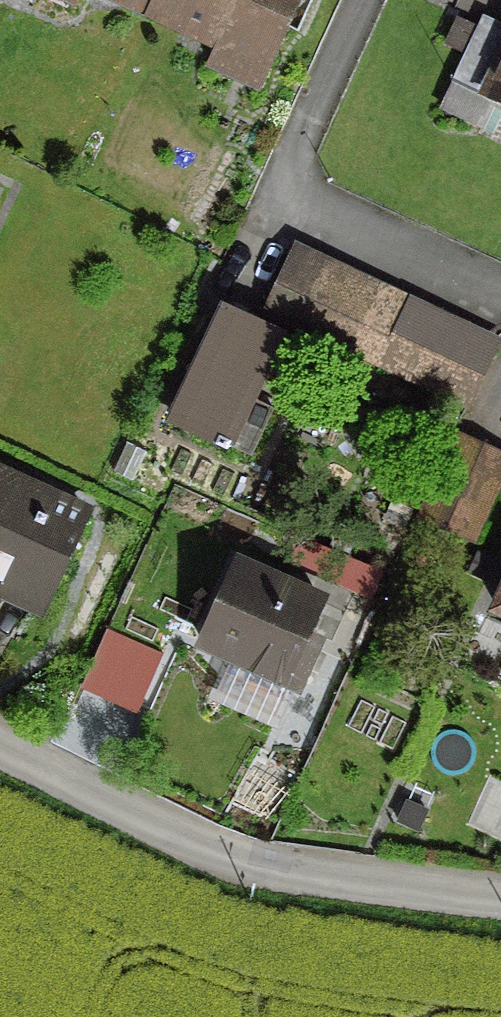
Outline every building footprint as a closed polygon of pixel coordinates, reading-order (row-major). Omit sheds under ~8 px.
[(145,15),(151,0),(113,0),(145,15)] [(145,15),(256,66),(247,84),(250,85),(258,67),(260,68),(292,0),(151,0),(145,15)] [(473,28),(472,29),(453,21),(442,45),(461,53),(436,108),(476,127),(488,100),(500,106),(500,41),(473,28)] [(272,334),(278,320),(292,327),(319,269),(286,254),(259,311),(263,313),(256,326),(216,308),(215,311),(216,312),(166,420),(213,441),(210,446),(221,451),(223,446),(246,457),(267,410),(242,398),(270,337),(273,338),(274,335),(272,334)] [(347,282),(319,269),(292,327),(320,340),(347,282)] [(347,352),(374,295),(347,282),(320,340),(347,352)] [(402,308),(374,295),(347,352),(375,365),(402,308)] [(431,321),(402,308),(375,365),(404,379),(431,321)] [(459,334),(431,321),(404,379),(432,392),(459,334)] [(459,334),(432,392),(457,404),(483,346),(459,334)] [(500,511),(500,482),(461,462),(433,519),(485,544),(500,511)] [(3,596),(36,610),(79,515),(0,479),(0,594),(3,596)] [(364,569),(323,552),(313,575),(354,592),(364,569)] [(302,631),(315,603),(230,565),(196,642),(247,665),(252,653),(281,666),(276,678),(293,685),(314,637),(302,631)] [(491,609),(500,614),(500,587),(491,609)]
